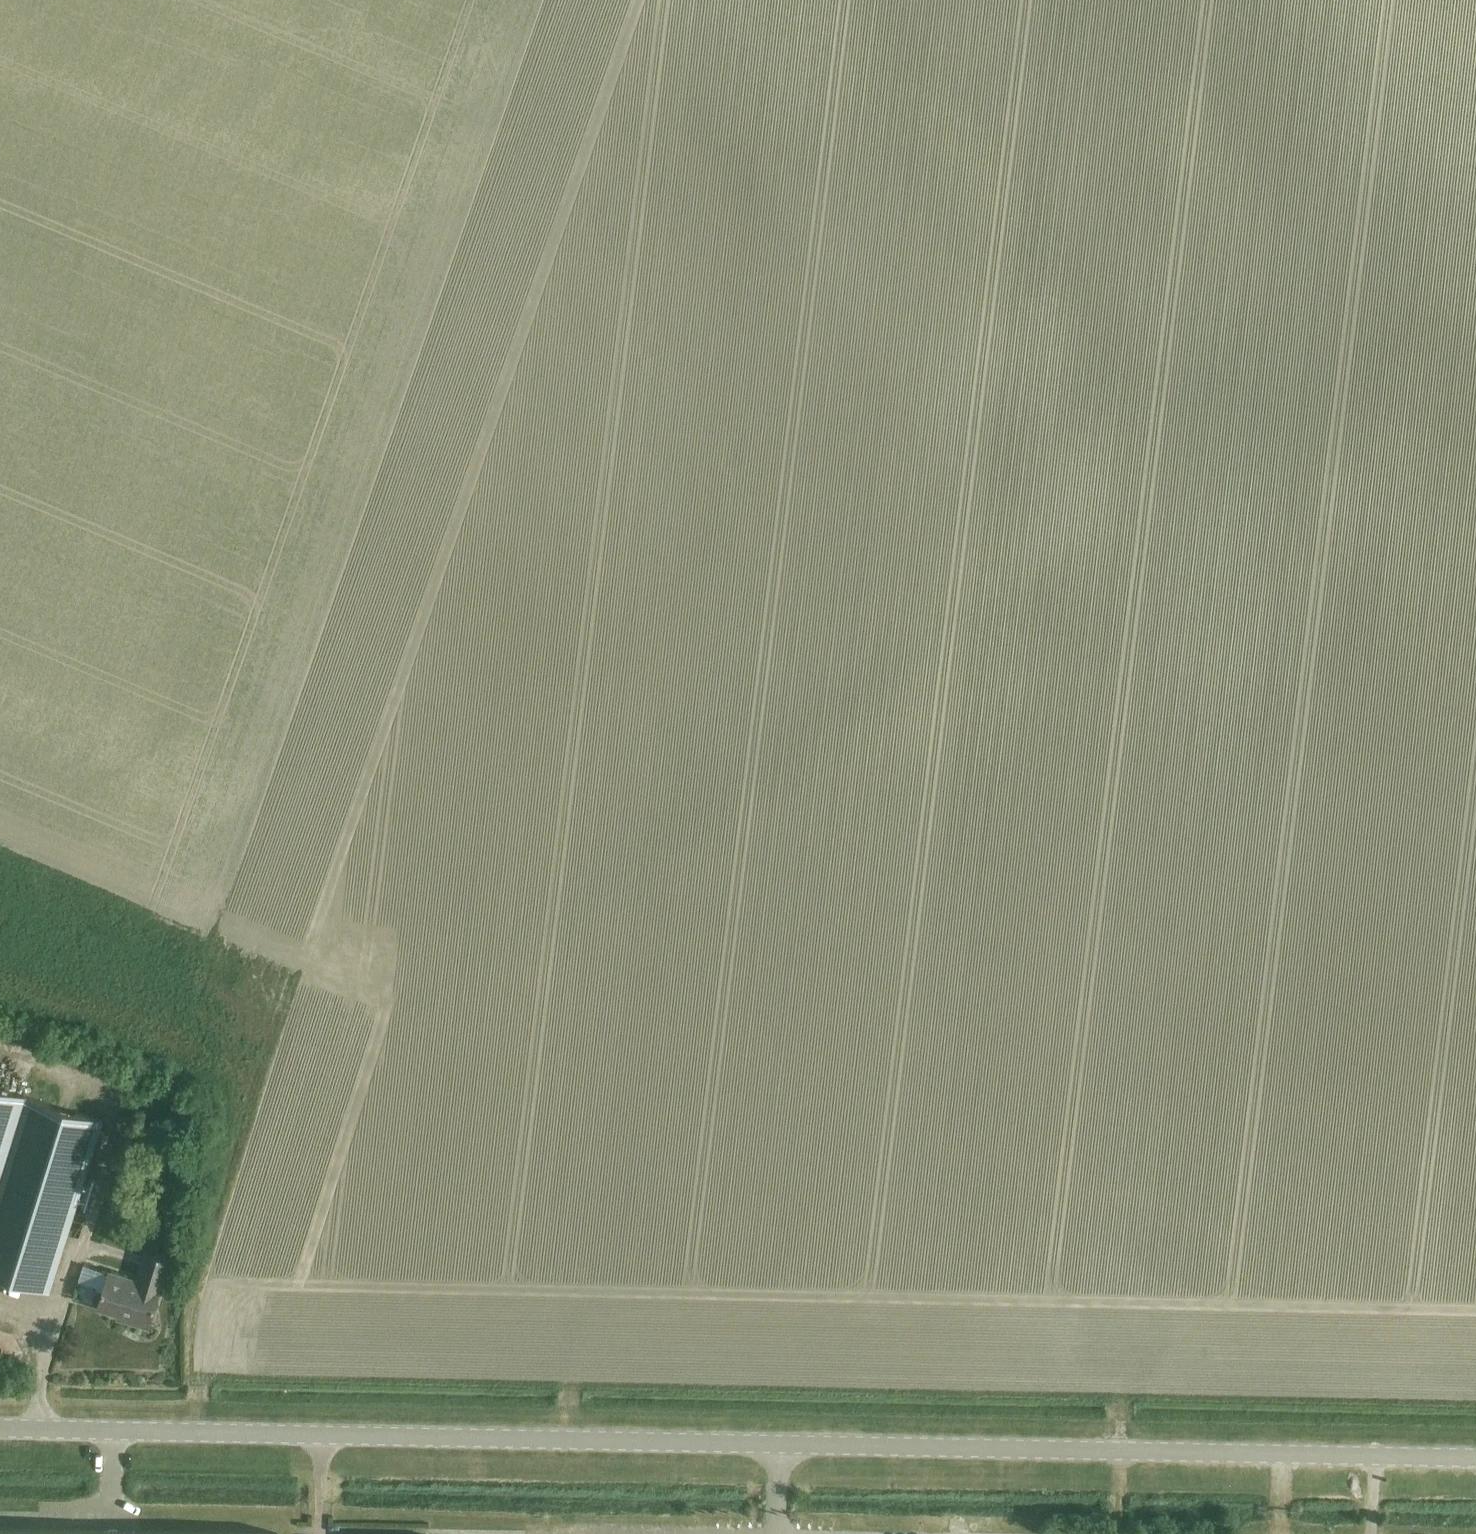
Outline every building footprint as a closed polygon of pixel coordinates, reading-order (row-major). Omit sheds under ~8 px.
[(50,1291),(68,1234),(79,1237),(86,1214),(75,1211),(103,1120),(77,1112),(87,1081),(36,1065),(26,1096),(0,1088),(0,1275),(50,1291)] [(99,1287),(104,1289),(99,1306),(119,1312),(118,1316),(149,1326),(169,1260),(145,1253),(137,1278),(109,1270),(84,1263),(79,1279),(97,1284),(99,1287)]
